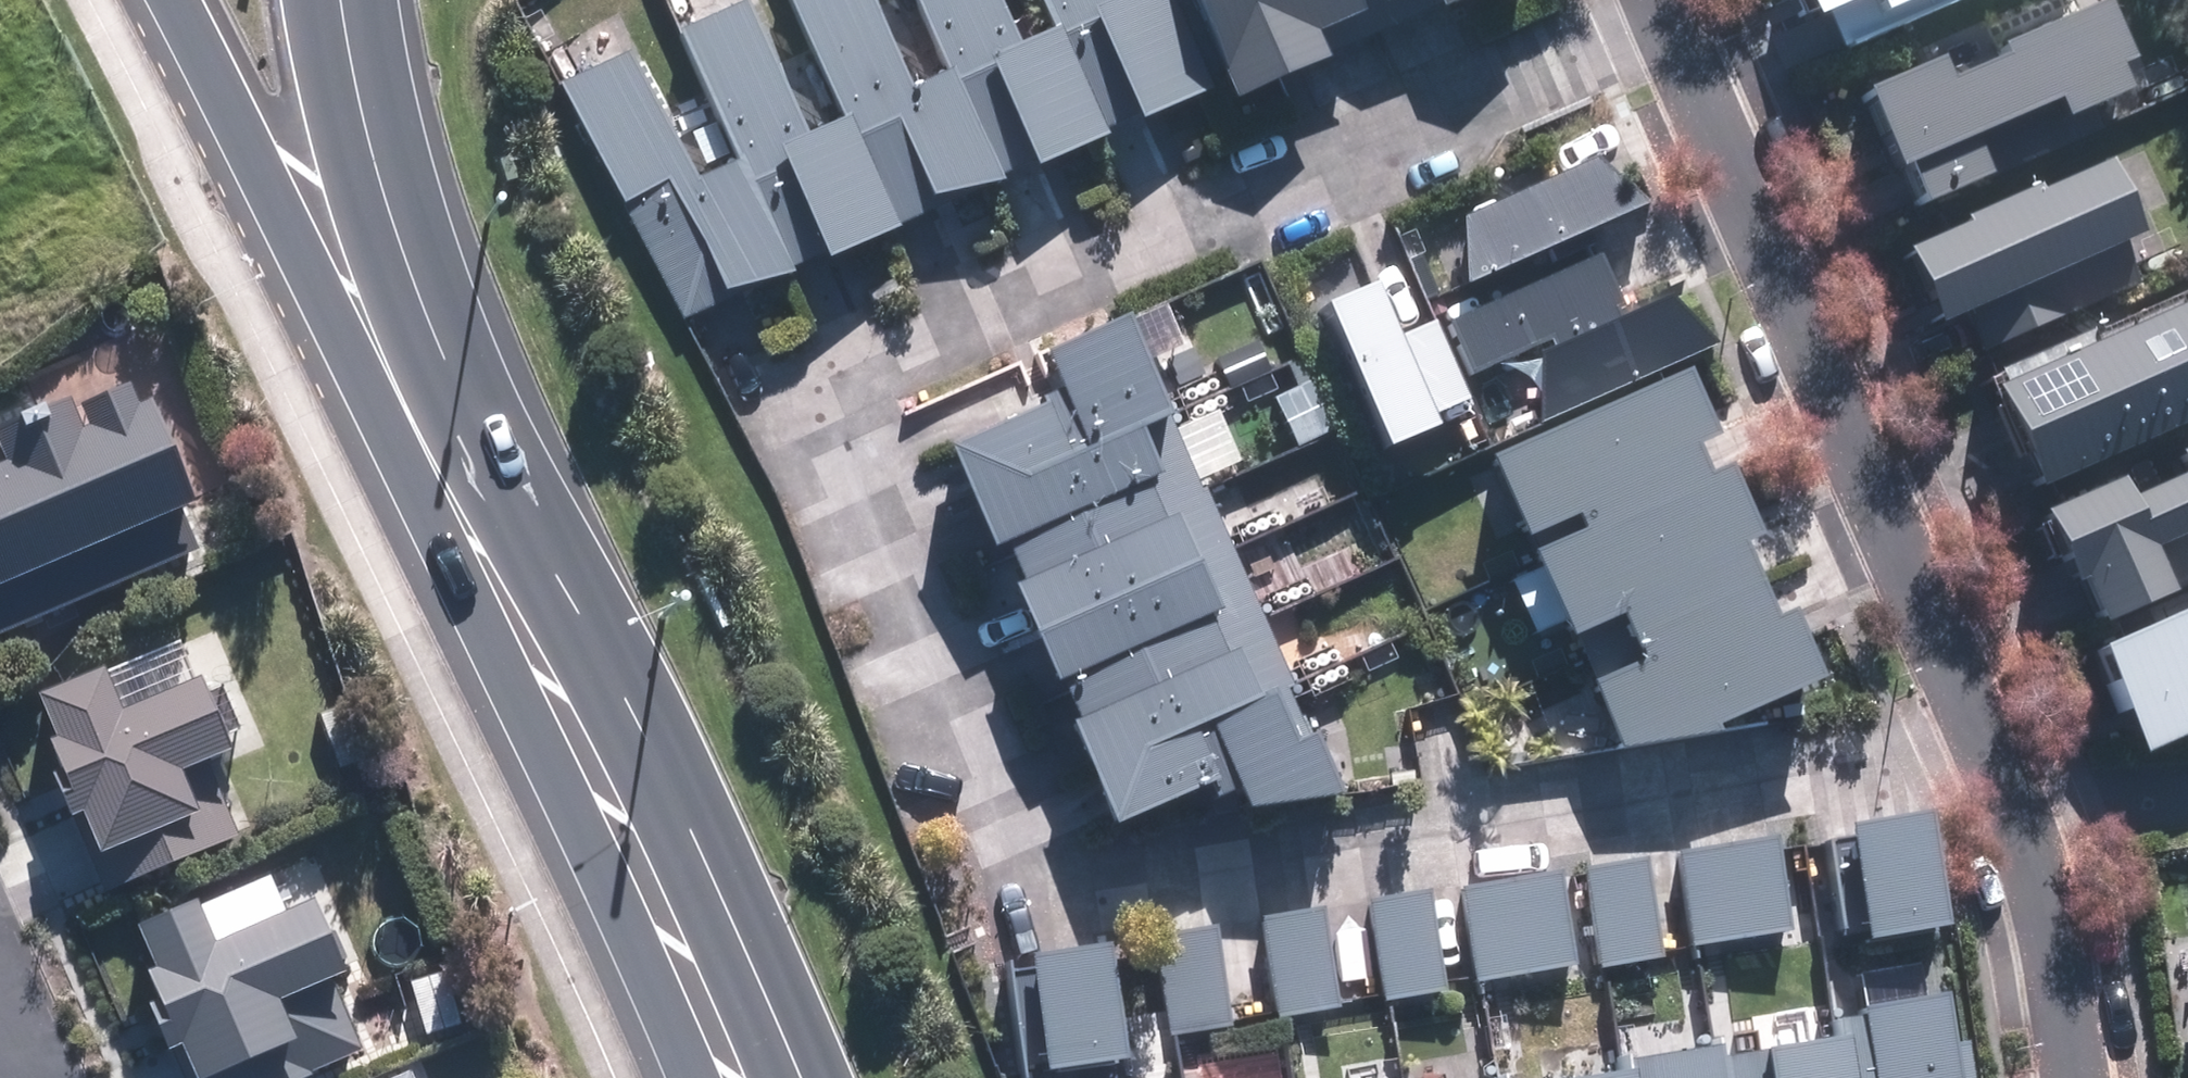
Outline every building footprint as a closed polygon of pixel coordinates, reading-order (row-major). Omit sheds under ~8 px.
[(887,233),(940,212),(935,203),(991,195),(938,81),(901,97),(858,0),(783,0),(887,233)] [(993,186),(1020,174),(1023,180),(1096,146),(1046,37),(1009,54),(985,0),(908,0),(993,186)] [(1095,138),(1125,126),(1129,134),(1206,101),(1163,0),(1121,0),(1115,2),(1114,0),(1035,0),(1095,138)] [(1336,0),(1163,0),(1217,115),(1309,76),(1298,49),(1347,28),(1336,0)] [(1368,18),(1409,0),(1360,0),(1368,18)] [(1425,23),(1478,0),(1415,0),(1425,23)] [(1849,45),(1957,0),(1815,0),(1820,13),(1833,8),(1849,45)] [(1928,205),(2003,171),(1985,131),(2064,95),(2074,117),(2141,86),(2129,60),(2148,51),(2124,0),(2103,0),(2007,44),(2012,53),(1960,76),(1949,53),(1874,87),(1928,205)] [(739,9),(676,37),(787,285),(886,241),(838,132),(801,148),(739,9)] [(620,59),(555,92),(675,332),(727,306),(723,299),(783,286),(727,174),(688,194),(620,59)] [(1972,307),(1989,347),(2145,282),(2127,240),(2147,231),(2116,156),(2049,184),(2046,179),(1975,208),(1980,220),(1917,246),(1947,317),(1972,307)] [(1458,294),(1638,215),(1589,167),(1457,223),(1458,294)] [(1533,431),(1714,352),(1664,304),(1615,324),(1611,317),(1615,315),(1593,263),(1444,326),(1467,378),(1544,346),(1547,353),(1532,360),(1533,431)] [(1361,295),(1305,320),(1369,462),(1422,438),(1416,425),(1463,405),(1427,325),(1383,345),(1361,295)] [(2047,484),(2187,422),(2187,300),(2002,382),(2047,484)] [(1130,397),(1104,335),(1027,367),(1046,413),(929,461),(973,568),(989,561),(1003,596),(994,599),(1036,699),(1046,695),(1061,732),(1047,738),(1090,842),(1193,800),(1198,811),(1215,804),(1225,828),(1322,812),(1294,746),(1272,755),(1250,702),(1281,689),(1199,491),(1185,496),(1142,392),(1130,397)] [(1663,385),(1472,471),(1510,553),(1560,531),(1566,544),(1514,567),(1553,651),(1566,645),(1587,690),(1572,697),(1602,764),(1699,751),(1695,742),(1800,694),(1770,628),(1754,635),(1719,558),(1736,550),(1706,483),(1687,491),(1673,462),(1694,453),(1663,385)] [(128,420),(118,396),(67,418),(77,441),(67,445),(54,415),(0,438),(0,646),(191,564),(173,522),(183,518),(139,416),(128,420)] [(2181,587),(2162,545),(2187,533),(2187,471),(2137,494),(2129,475),(2046,513),(2078,582),(2090,577),(2109,620),(2181,587)] [(2074,663),(2124,772),(2187,742),(2187,611),(2074,663)] [(187,692),(110,725),(92,683),(24,712),(43,756),(30,761),(42,789),(33,793),(52,838),(71,830),(100,900),(233,844),(204,775),(219,769),(187,692)] [(347,705),(312,717),(333,777),(368,764),(347,705)] [(1929,942),(1908,825),(1833,838),(1853,955),(1929,942)] [(1780,945),(1763,845),(1670,860),(1687,960),(1780,945)] [(1653,966),(1634,864),(1576,875),(1595,977),(1653,966)] [(1566,972),(1550,879),(1455,894),(1471,988),(1566,972)] [(1439,1001),(1420,895),(1362,905),(1381,1011),(1439,1001)] [(1330,1016),(1311,912),(1253,922),(1272,1026),(1330,1016)] [(201,957),(183,916),(124,942),(141,981),(131,986),(143,1013),(134,1017),(154,1062),(171,1055),(181,1077),(308,1077),(358,1056),(327,986),(333,984),(302,913),(201,957)] [(1223,1033),(1207,934),(1147,943),(1163,1043),(1223,1033)] [(1091,958),(1016,969),(1032,1077),(1083,1077),(1109,1074),(1091,958)] [(445,973),(404,985),(421,1042),(462,1030),(445,973)] [(2164,996),(2175,1077),(2187,1077),(2187,993),(2164,996)] [(1920,1009),(1827,1025),(1836,1077),(1933,1077),(1920,1009)] [(1826,1051),(1709,1072),(1710,1077),(1830,1077),(1826,1051)] [(1698,1058),(1613,1073),(1614,1077),(1702,1077),(1698,1058)]
